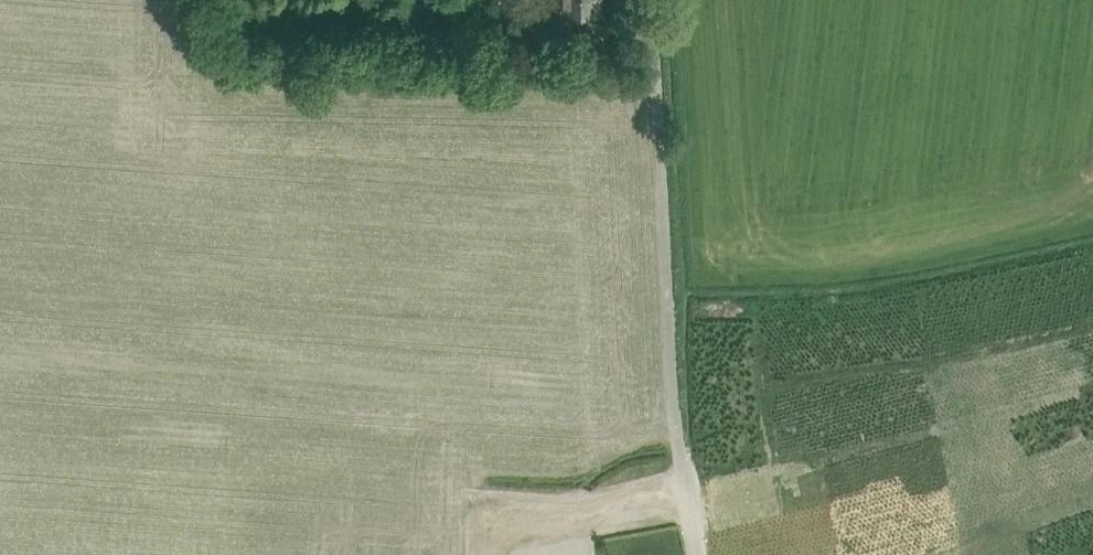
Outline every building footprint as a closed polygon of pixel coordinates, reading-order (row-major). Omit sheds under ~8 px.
[(601,0),(560,0),(560,13),(601,13),(601,0)]
